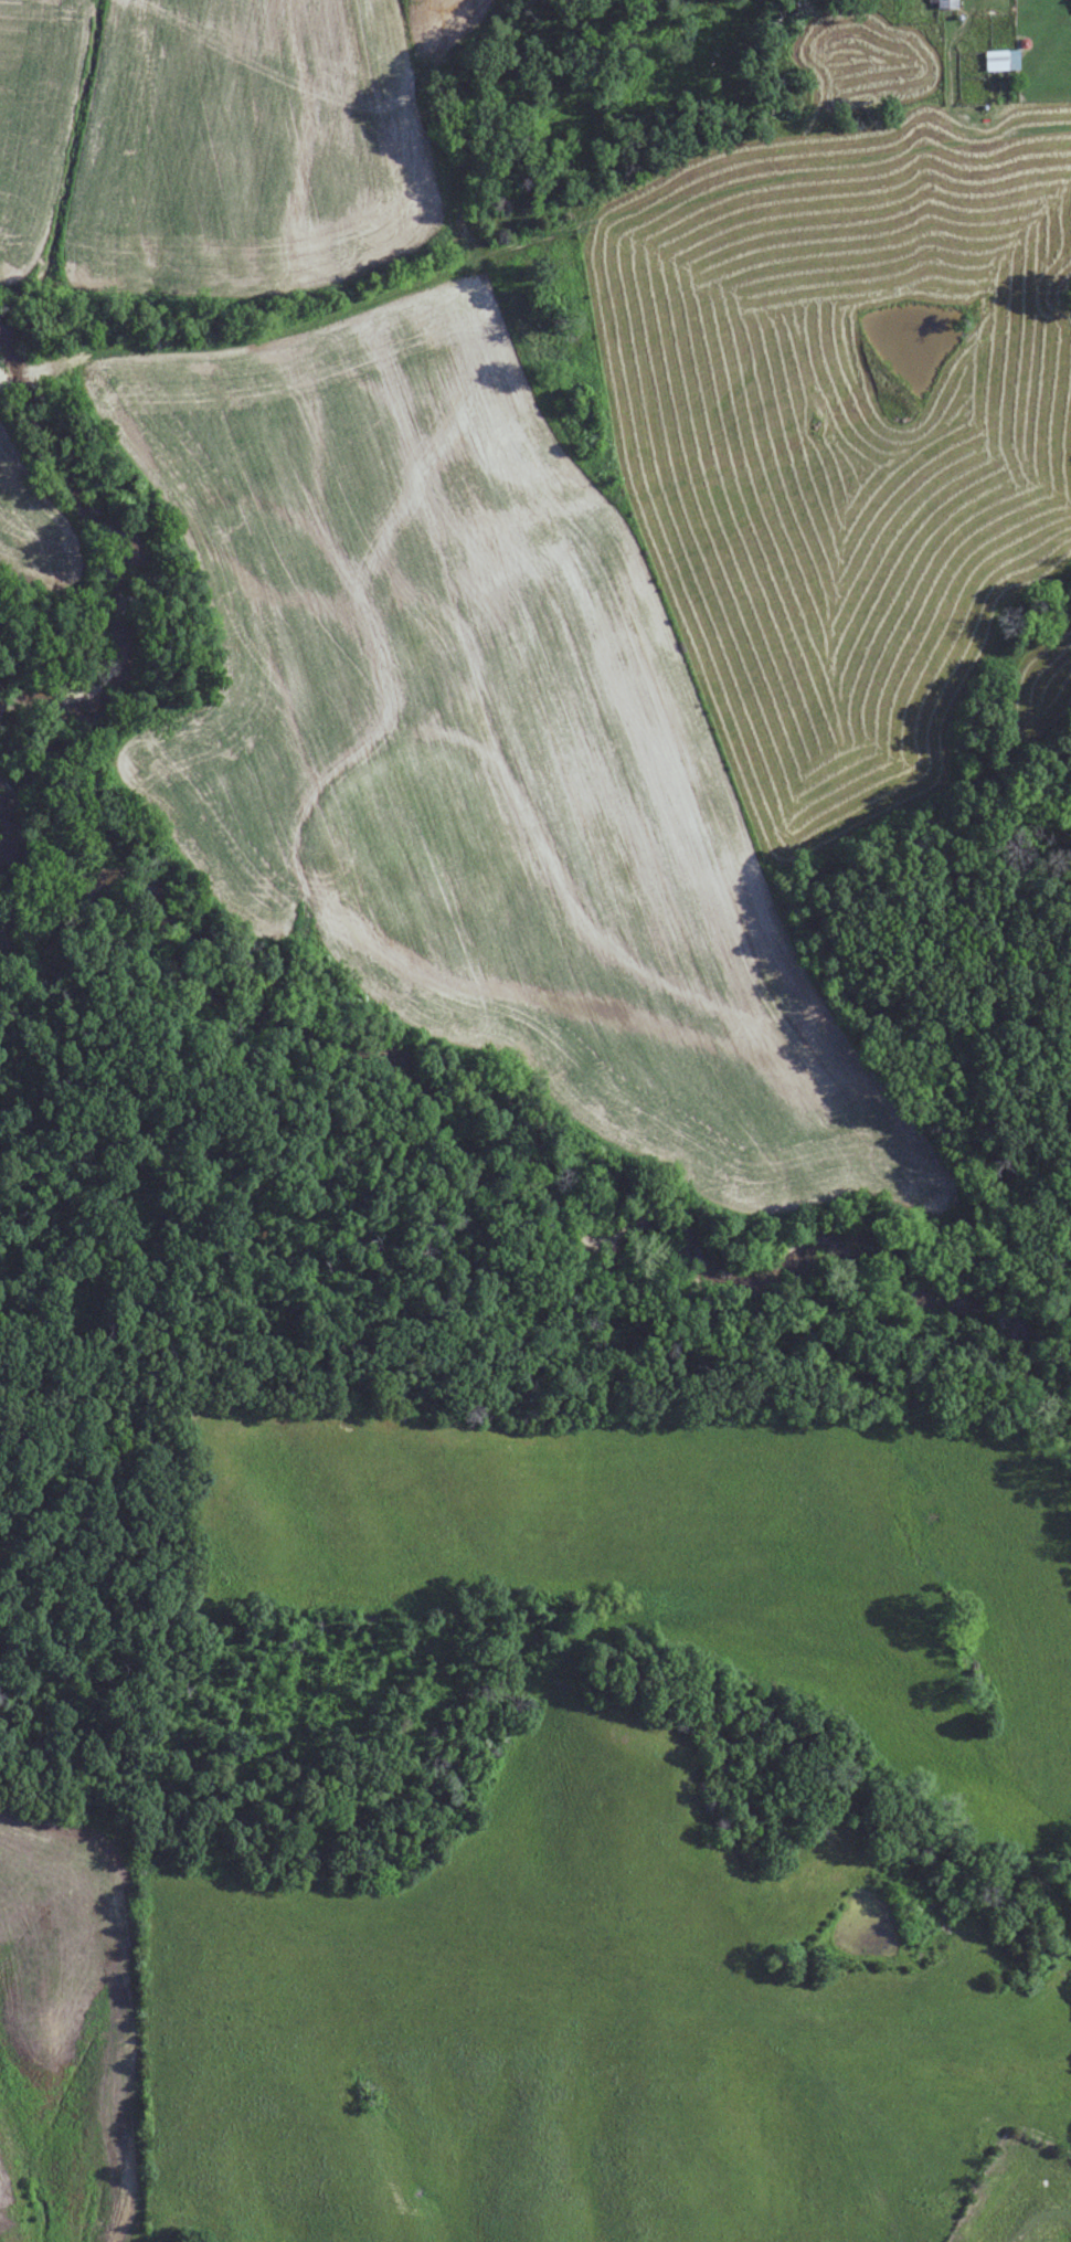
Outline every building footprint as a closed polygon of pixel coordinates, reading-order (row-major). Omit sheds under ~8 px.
[(984,70),(1018,68),(1017,49),(983,50),(984,70)]
